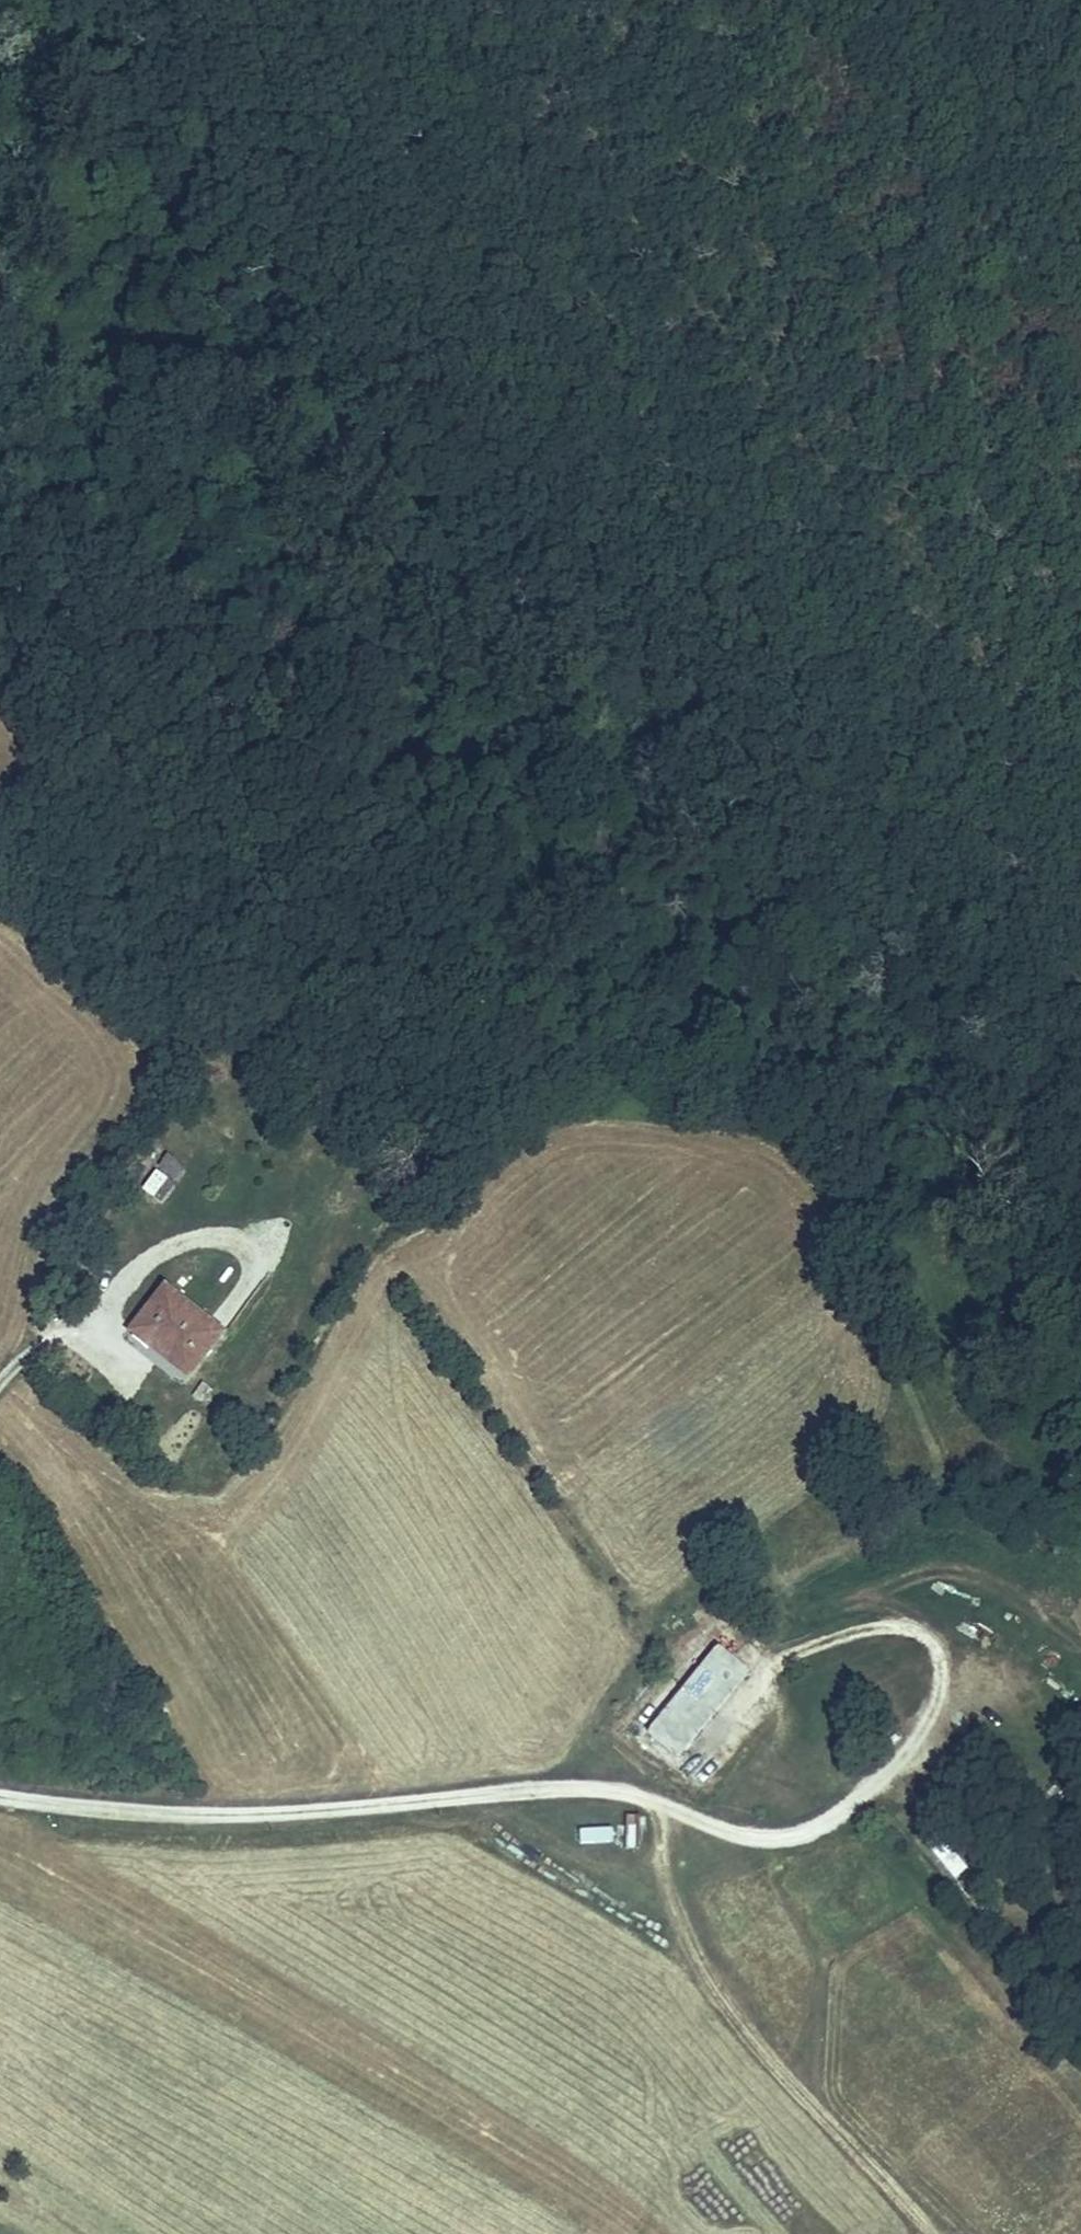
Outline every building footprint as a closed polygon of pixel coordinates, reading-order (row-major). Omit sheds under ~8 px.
[(160,1284),(125,1328),(141,1342),(145,1337),(153,1345),(150,1349),(176,1371),(191,1351),(199,1359),(219,1333),(160,1284)] [(641,1740),(636,1746),(682,1782),(768,1678),(717,1637),(652,1716),(652,1728),(641,1740)] [(631,1741),(636,1746),(641,1740),(652,1728),(652,1716),(631,1741)] [(579,1843),(611,1842),(611,1828),(579,1829),(579,1843)] [(930,1854),(956,1879),(967,1867),(941,1842),(930,1854)]
